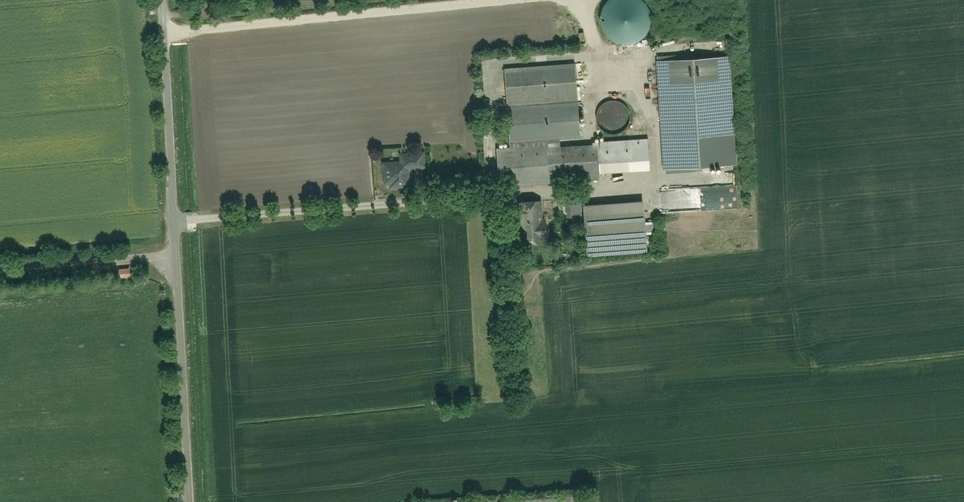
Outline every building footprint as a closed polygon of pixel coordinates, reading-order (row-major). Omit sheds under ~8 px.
[(660,62),(666,172),(736,168),(730,58),(660,62)] [(496,149),(498,188),(597,182),(597,171),(647,168),(645,140),(579,144),(574,65),(504,70),(508,148),(496,149)] [(597,130),(602,136),(612,139),(624,136),(632,129),(635,118),(632,107),(625,100),(615,96),(603,100),(595,107),(593,118),(597,130)] [(399,162),(380,163),(381,185),(388,185),(388,189),(408,188),(407,170),(424,169),(423,154),(398,155),(399,162)] [(542,239),(548,239),(547,221),(541,221),(540,200),(514,201),(516,245),(542,244),(542,239)] [(579,206),(582,257),(646,252),(642,202),(579,206)] [(119,269),(119,281),(131,281),(131,269),(119,269)] [(494,281),(496,299),(508,297),(506,280),(494,281)]
